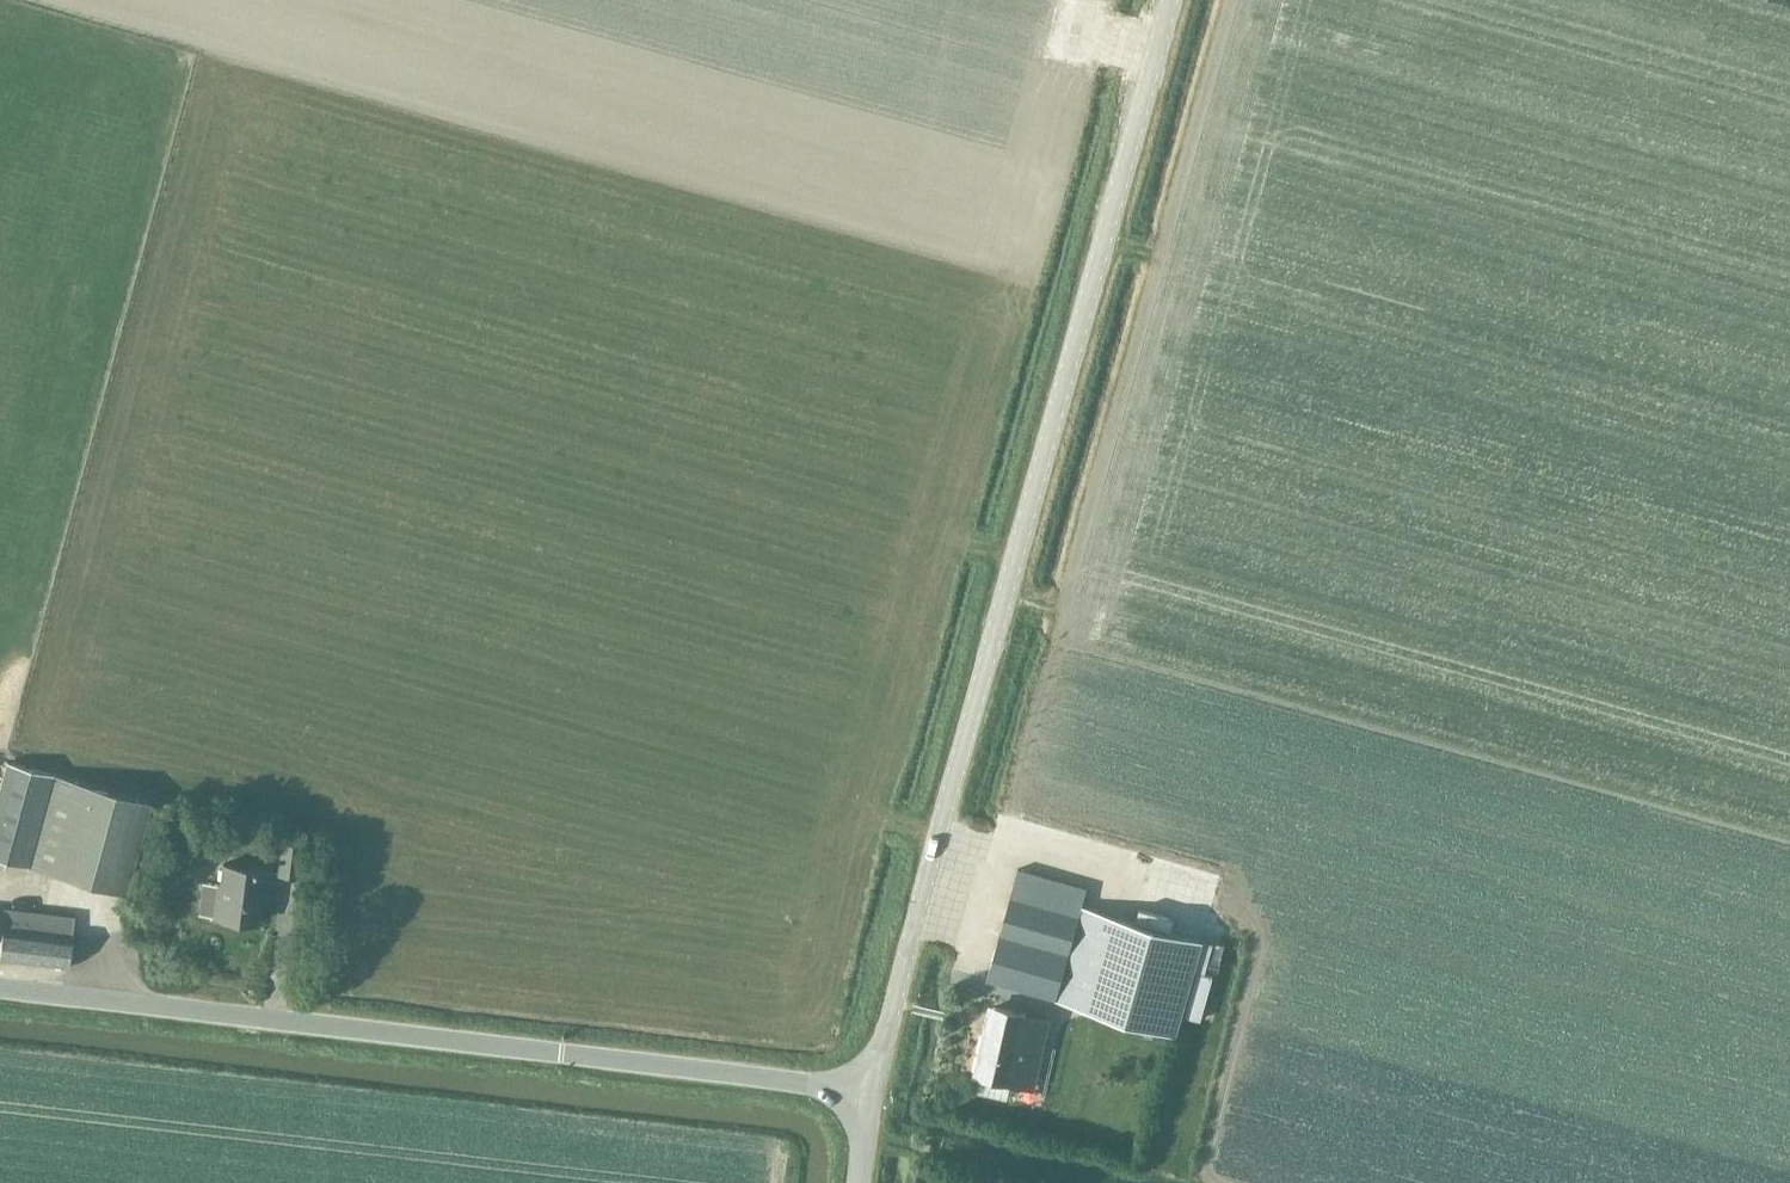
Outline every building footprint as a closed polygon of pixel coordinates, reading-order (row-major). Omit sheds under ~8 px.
[(0,779),(0,858),(122,891),(147,801),(18,766),(5,762),(0,779)] [(303,847),(285,845),(281,875),(299,877),(303,847)] [(223,867),(221,884),(201,881),(197,914),(213,916),(212,918),(256,924),(261,893),(266,895),(269,873),(223,867)] [(1008,899),(985,982),(1053,1000),(1053,999),(1148,1026),(1160,1030),(1176,1034),(1203,941),(1135,921),(1082,906),(1079,905),(1076,918),(1008,899)] [(4,927),(0,960),(66,967),(70,934),(4,927)] [(981,1076),(977,1092),(1009,1099),(1013,1083),(1034,1087),(1049,1019),(999,1008),(993,1033),(988,1032),(978,1075),(981,1076)] [(1148,1026),(1146,1035),(1158,1038),(1160,1030),(1148,1026)]
